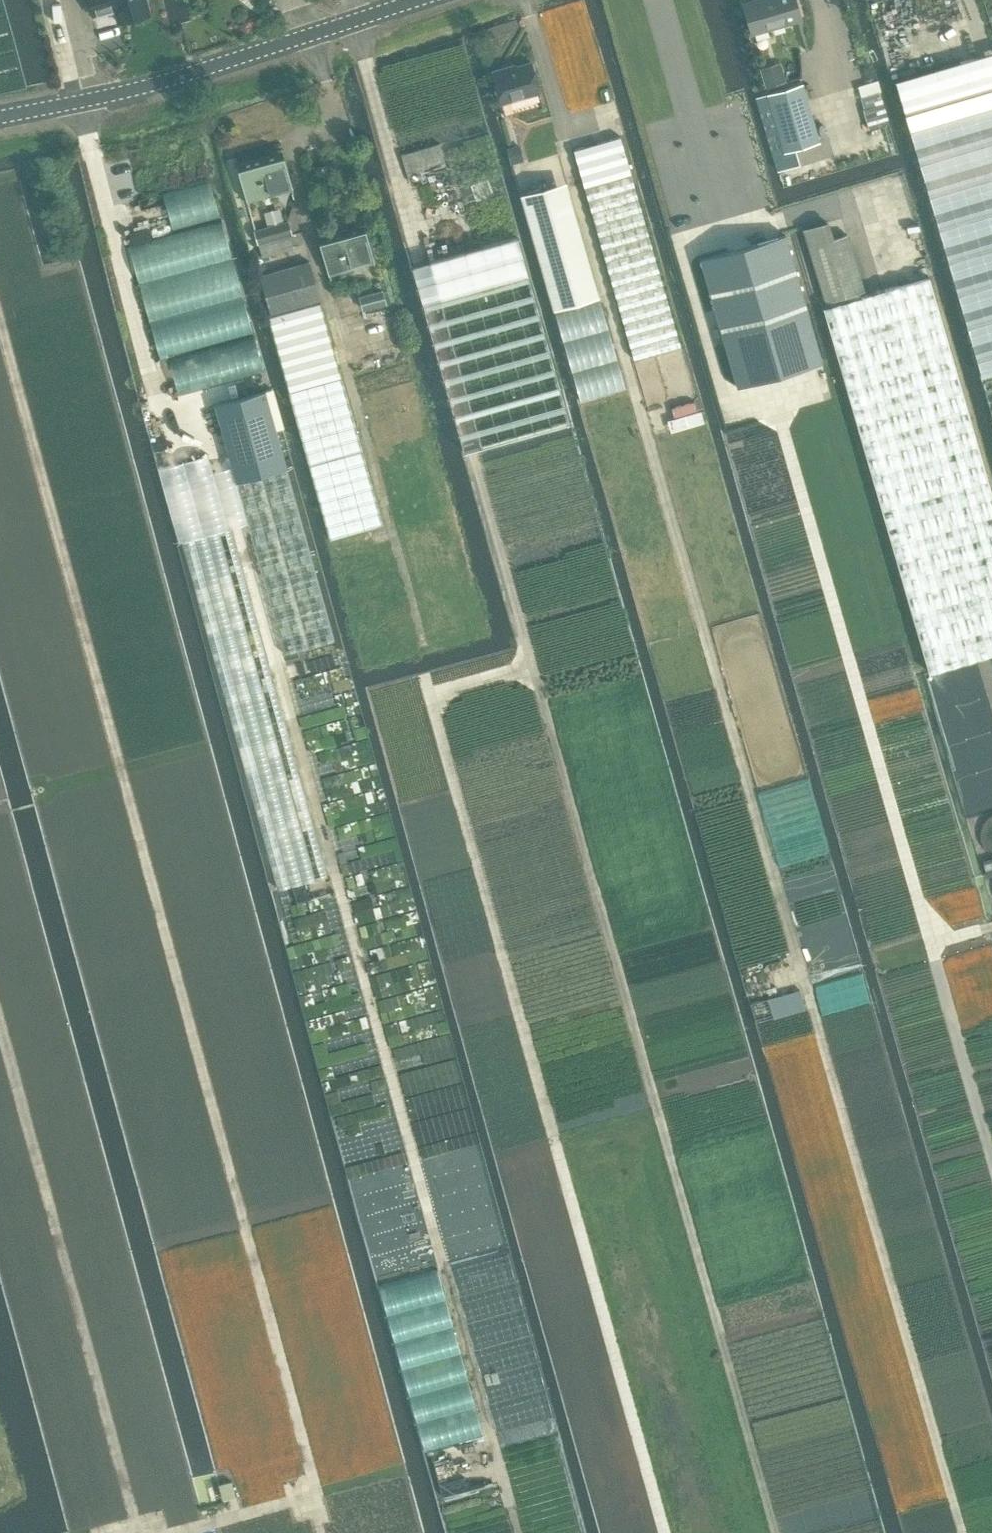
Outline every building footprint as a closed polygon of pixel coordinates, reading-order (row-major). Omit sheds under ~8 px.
[(118,22),(149,13),(145,0),(112,0),(118,22)] [(752,34),(800,19),(794,0),(756,0),(743,4),(752,34)] [(895,80),(910,130),(981,376),(991,373),(991,52),(895,80)] [(538,92),(530,62),(502,70),(501,68),(491,71),(500,103),(538,92)] [(780,66),(759,72),(764,89),(785,83),(780,66)] [(802,84),(758,97),(779,170),(797,165),(793,149),(819,142),(802,84)] [(887,123),(881,105),(863,110),(869,129),(887,123)] [(619,137),(572,150),(632,360),(679,347),(619,137)] [(522,161),(518,147),(507,150),(511,164),(522,161)] [(238,169),(246,199),(293,186),(284,156),(238,169)] [(457,184),(394,202),(412,266),(425,313),(464,452),(569,423),(517,236),(499,172),(457,184)] [(520,194),(531,232),(553,310),(597,297),(574,218),(564,181),(520,194)] [(259,244),(262,257),(293,248),(290,236),(292,235),(288,223),(255,232),(259,244)] [(319,241),(328,272),(373,259),(365,229),(319,241)] [(808,245),(807,246),(824,303),(862,291),(845,234),(832,238),(808,245)] [(785,235),(781,236),(700,259),(737,386),(821,361),(785,235)] [(259,276),(269,314),(320,300),(309,262),(259,276)] [(386,303),(395,301),(388,272),(379,274),(386,303)] [(823,307),(848,394),(928,672),(991,653),(991,496),(928,277),(823,307)] [(360,297),(363,310),(386,304),(382,291),(360,297)] [(269,314),(268,314),(289,389),(330,539),(383,525),(341,375),(320,300),(269,314)] [(214,405),(235,482),(269,601),(283,654),(333,640),(319,588),(287,468),(265,391),(214,405)] [(695,401),(671,408),(674,417),(697,410),(695,401)] [(674,423),(677,433),(701,426),(698,416),(674,423)] [(231,527),(182,541),(210,646),(276,890),(292,885),(328,875),(260,632),(231,527)] [(982,861),(987,877),(991,875),(991,858),(982,861)] [(937,904),(944,931),(965,925),(958,898),(937,904)] [(749,1002),(755,1023),(805,1009),(800,988),(749,1002)] [(437,1269),(379,1285),(425,1451),(483,1435),(437,1269)] [(218,1484),(222,1500),(235,1497),(231,1481),(218,1484)]
